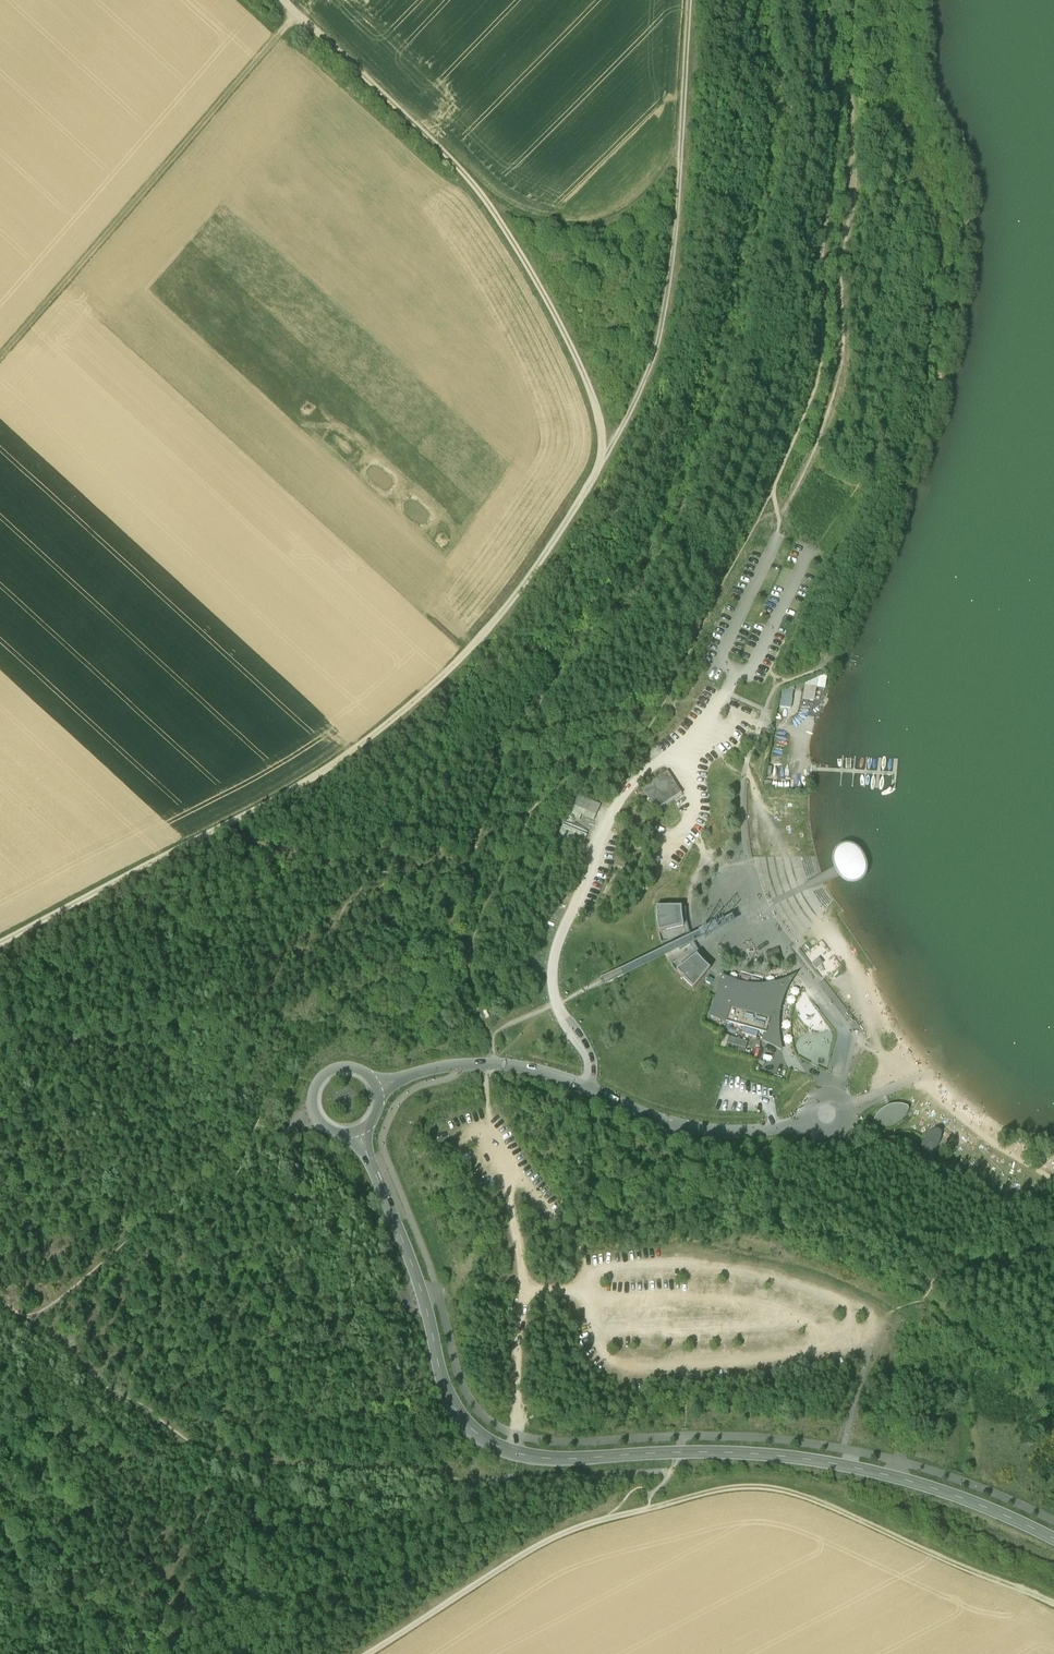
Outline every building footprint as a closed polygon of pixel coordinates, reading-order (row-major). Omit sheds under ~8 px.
[(806,685),(802,702),(813,703),(817,681),(806,685)] [(784,695),(781,708),(792,710),(794,697),(784,695)] [(642,787),(657,810),(682,793),(667,770),(642,787)] [(576,794),(568,813),(580,819),(582,814),(593,819),(600,805),(576,794)] [(581,848),(588,834),(564,822),(557,837),(581,848)] [(681,906),(656,906),(656,915),(657,923),(659,932),(684,926),(681,906)] [(688,984),(694,989),(710,968),(696,954),(676,970),(682,978),(688,984)] [(819,958),(812,964),(817,970),(823,964),(819,958)] [(780,997),(724,980),(718,997),(716,997),(711,1014),(727,1022),(765,1033),(779,1037),(778,1029),(778,1023),(776,1022),(778,1017),(779,1017),(779,1016),(774,1014),(780,997)] [(878,1114),(874,1120),(880,1123),(888,1125),(896,1123),(903,1118),(908,1112),(910,1109),(908,1105),(899,1103),(891,1104),(884,1107),(878,1114)] [(945,1135),(934,1129),(927,1141),(937,1147),(945,1135)]
